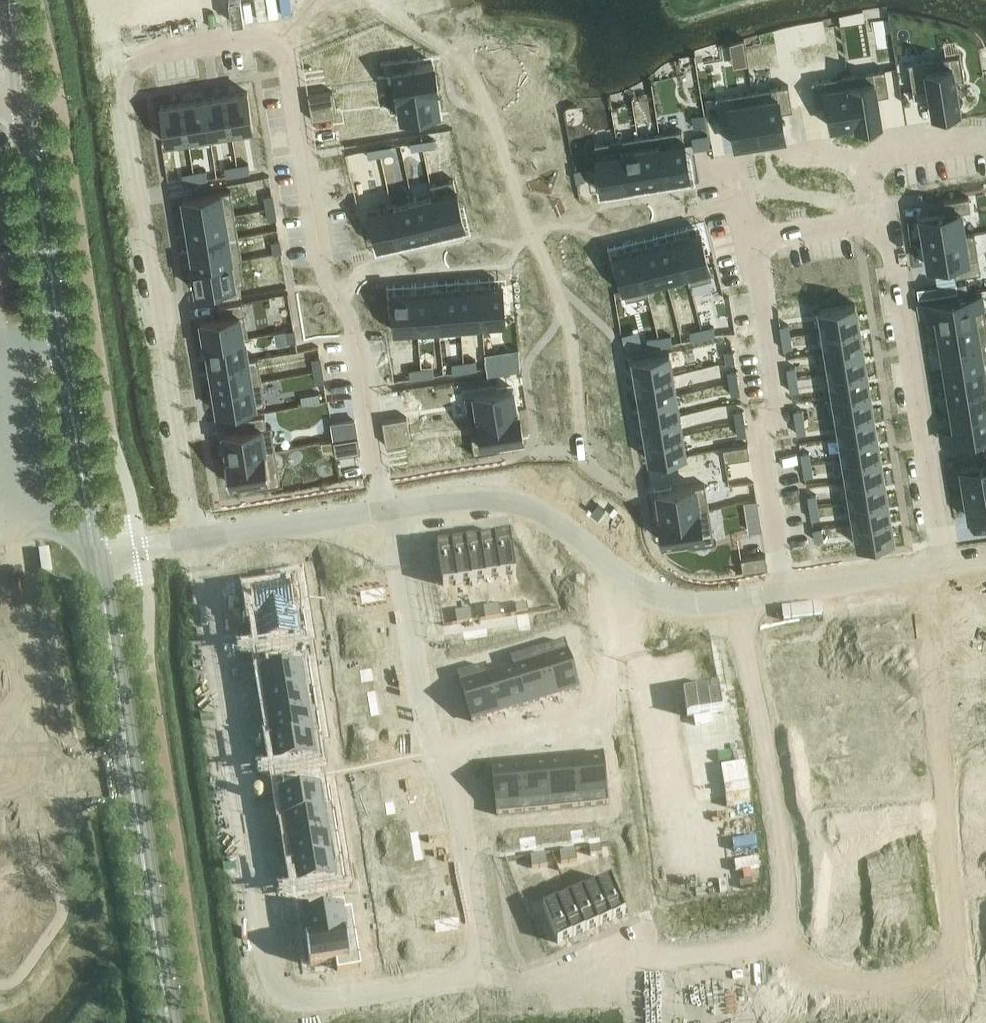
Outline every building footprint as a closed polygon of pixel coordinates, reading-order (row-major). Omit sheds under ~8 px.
[(959,54),(909,63),(914,90),(929,88),(934,113),(960,109),(956,80),(963,78),(964,81),(966,81),(961,52),(959,53),(959,54)] [(409,56),(381,61),(381,63),(384,62),(386,72),(394,70),(398,93),(439,87),(435,62),(408,66),(407,58),(409,58),(409,56)] [(886,69),(849,75),(857,123),(858,123),(859,125),(882,122),(878,96),(890,94),(886,69)] [(849,75),(813,81),(817,106),(828,104),(830,115),(832,127),(857,123),(849,75)] [(789,85),(753,91),(761,141),(786,137),(782,112),(793,110),(789,85)] [(439,87),(398,93),(402,118),(441,112),(437,88),(439,87)] [(249,91),(226,95),(232,131),(254,128),(249,91)] [(334,91),(309,95),(311,108),(336,103),(334,91)] [(753,91),(716,97),(720,122),(732,120),(736,145),(761,141),(753,91)] [(226,95),(205,98),(211,135),(232,131),(226,95)] [(205,98),(183,102),(189,138),(211,135),(205,98)] [(183,102),(161,105),(167,142),(189,138),(183,102)] [(336,103),(311,108),(313,120),(338,116),(336,103)] [(705,109),(692,112),(694,124),(707,122),(705,109)] [(683,129),(660,132),(668,181),(690,177),(683,129)] [(660,132),(639,136),(647,184),(668,181),(660,132)] [(709,134),(700,136),(702,148),(710,146),(709,134)] [(639,136),(618,139),(626,187),(647,184),(639,136)] [(700,136),(693,137),(695,149),(702,148),(700,136)] [(618,139),(595,143),(603,191),(626,187),(618,139)] [(435,140),(423,142),(424,149),(436,148),(435,140)] [(423,142),(411,143),(413,151),(424,149),(423,142)] [(392,147),(380,148),(381,156),(393,154),(392,147)] [(380,148),(368,150),(370,158),(381,156),(380,148)] [(249,164),(238,166),(239,174),(251,172),(249,164)] [(238,166),(226,168),(227,176),(239,174),(238,166)] [(576,170),(576,174),(578,181),(585,180),(584,168),(576,170)] [(207,171),(195,173),(196,181),(208,179),(207,171)] [(195,173),(183,175),(184,182),(196,181),(195,173)] [(454,178),(432,184),(443,231),(466,226),(454,178)] [(428,195),(413,198),(423,236),(443,231),(432,184),(426,185),(428,195)] [(232,190),(184,198),(187,222),(236,214),(232,190)] [(273,196),(266,197),(267,209),(275,207),(273,196)] [(947,212),(921,216),(924,241),(975,233),(975,232),(966,233),(962,211),(971,209),(969,196),(945,201),(947,212)] [(413,198),(392,203),(401,241),(422,236),(413,198)] [(392,203),(370,208),(379,246),(401,241),(392,203)] [(275,207),(267,209),(269,221),(277,219),(275,207)] [(236,214),(187,222),(191,244),(239,236),(236,214)] [(701,230),(679,236),(691,283),(713,278),(701,230)] [(975,233),(924,241),(928,266),(954,262),(957,276),(982,272),(975,233)] [(239,236),(191,244),(195,266),(193,266),(193,267),(243,259),(239,236)] [(679,236),(658,241),(667,279),(687,274),(690,283),(691,283),(679,236)] [(281,240),(273,242),(275,253),(283,252),(281,240)] [(658,241),(637,247),(649,294),(650,294),(648,285),(667,279),(658,241)] [(637,247),(615,252),(627,299),(649,294),(637,247)] [(243,259),(193,267),(197,291),(216,288),(217,299),(242,295),(241,283),(245,283),(242,260),(243,260),(243,259)] [(957,282),(947,284),(949,292),(958,291),(957,282)] [(503,284),(480,285),(483,324),(506,322),(503,284)] [(947,284),(938,285),(939,294),(949,292),(947,284)] [(480,285),(459,287),(462,326),(483,324),(480,285)] [(938,285),(928,287),(929,296),(939,294),(938,285)] [(459,287),(437,289),(440,328),(462,326),(459,287)] [(928,287),(918,288),(919,297),(929,296),(928,287)] [(437,289),(416,290),(419,329),(440,328),(437,289)] [(416,290),(393,292),(396,331),(419,329),(416,290)] [(920,304),(922,316),(936,314),(938,325),(985,317),(985,316),(982,294),(920,304)] [(221,317),(202,320),(205,343),(249,336),(243,301),(218,305),(221,317)] [(856,303),(820,309),(824,331),(860,325),(856,303)] [(938,325),(941,348),(985,340),(985,317),(938,325)] [(789,325),(781,326),(783,338),(791,337),(789,325)] [(860,325),(824,331),(827,353),(863,347),(860,325)] [(715,328),(703,330),(704,338),(716,336),(715,328)] [(295,329),(287,330),(289,342),(297,341),(295,329)] [(703,330),(691,332),(692,340),(704,338),(703,330)] [(672,335),(660,337),(661,345),(673,343),(672,335)] [(249,336),(205,343),(206,344),(207,344),(211,366),(259,358),(259,357),(249,358),(246,338),(249,337),(249,336)] [(660,337),(648,339),(649,347),(661,345),(660,337)] [(783,338),(785,350),(793,349),(791,337),(783,338)] [(941,348),(945,370),(985,363),(985,346),(985,341),(985,340),(941,348)] [(863,347),(827,353),(831,374),(867,368),(863,347)] [(634,357),(634,358),(637,379),(674,373),(670,351),(666,352),(634,357)] [(734,351),(726,352),(727,364),(735,363),(734,351)] [(498,357),(486,359),(487,367),(499,365),(498,357)] [(259,358),(211,366),(214,388),(263,380),(259,358)] [(321,359),(313,360),(315,372),(323,370),(321,359)] [(476,361),(465,363),(466,371),(478,369),(476,361)] [(465,363),(453,365),(454,373),(466,371),(465,363)] [(945,370),(949,393),(985,387),(985,363),(945,370)] [(788,369),(790,380),(798,379),(796,367),(788,369)] [(434,368),(422,370),(423,378),(435,376),(434,368)] [(867,368),(831,374),(834,395),(870,389),(867,368)] [(323,370),(315,372),(317,384),(325,382),(323,370)] [(422,370),(410,372),(411,380),(423,378),(422,370)] [(737,371),(729,372),(731,384),(739,383),(737,371)] [(674,373),(637,379),(640,399),(677,393),(674,373)] [(790,380),(792,392),(800,391),(798,379),(790,380)] [(263,380),(214,388),(218,412),(267,404),(263,380)] [(739,383),(731,384),(733,396),(741,395),(739,383)] [(514,387),(467,394),(471,419),(520,411),(520,410),(518,411),(514,387)] [(949,393),(952,415),(985,410),(985,387),(949,393)] [(870,389),(834,395),(837,416),(874,411),(870,389)] [(320,392),(302,395),(303,404),(322,401),(320,392)] [(677,393),(640,399),(644,419),(680,413),(677,393)] [(795,411),(797,423),(805,422),(803,410),(795,411)] [(940,428),(942,441),(985,434),(985,410),(952,415),(954,426),(940,428)] [(520,411),(471,419),(477,452),(475,452),(475,454),(501,449),(501,448),(498,448),(497,440),(524,436),(520,411)] [(743,411),(735,412),(737,424),(745,423),(743,411)] [(874,411),(837,416),(841,438),(877,432),(874,411)] [(680,413),(644,419),(647,439),(683,433),(680,413)] [(243,430),(224,433),(228,457),(225,457),(226,458),(276,450),(272,425),(268,426),(266,414),(241,418),(243,430)] [(408,417),(383,421),(385,433),(410,429),(408,417)] [(357,419),(333,423),(336,440),(348,438),(359,437),(360,436),(357,419)] [(797,423),(799,435),(807,434),(805,422),(797,423)] [(745,423),(737,424),(739,436),(747,435),(745,423)] [(410,429),(385,433),(387,446),(412,442),(410,429)] [(877,432),(841,438),(844,459),(881,453),(877,432)] [(683,433),(647,439),(650,460),(687,454),(683,433)] [(348,438),(334,441),(337,456),(362,452),(359,437),(348,438)] [(749,444),(724,448),(726,461),(751,457),(749,444)] [(276,450),(226,458),(230,483),(257,478),(258,486),(256,487),(256,488),(284,484),(284,482),(282,482),(276,450)] [(802,454),(804,466),(812,464),(810,453),(802,454)] [(881,453),(844,459),(848,480),(884,475),(881,453)] [(961,467),(965,492),(985,489),(985,463),(961,467)] [(814,476),(812,464),(804,466),(806,478),(814,476)] [(884,475),(848,480),(851,502),(888,496),(884,475)] [(706,483),(658,491),(661,515),(658,516),(658,517),(710,508),(706,483)] [(965,492),(969,517),(985,514),(985,489),(965,492)] [(809,497),(811,508),(819,507),(817,495),(809,497)] [(888,496),(851,502),(855,523),(891,517),(888,496)] [(811,508),(813,520),(821,519),(819,507),(811,508)] [(710,508),(658,517),(662,541),(691,537),(692,545),(689,545),(689,546),(718,542),(717,540),(715,541),(714,532),(710,508)] [(891,517),(855,523),(858,545),(895,540),(891,517)] [(814,530),(816,542),(824,540),(822,528),(814,530)] [(509,535),(494,537),(500,574),(515,572),(509,535)] [(494,537),(480,539),(486,576),(500,574),(494,537)] [(480,539),(465,542),(471,579),(486,576),(480,539)] [(465,542),(451,544),(457,581),(471,579),(465,542)] [(451,544),(436,546),(442,583),(457,581),(451,544)] [(48,551),(38,553),(41,575),(51,574),(48,551)] [(767,555),(742,559),(744,571),(769,567),(767,555)] [(275,589),(248,594),(252,618),(302,610),(297,576),(273,580),(275,589)] [(383,584),(358,588),(360,601),(385,597),(383,584)] [(526,601),(514,603),(515,612),(527,610),(526,601)] [(498,602),(490,604),(492,616),(500,614),(498,602)] [(490,604),(482,605),(484,617),(492,616),(490,604)] [(469,607),(461,608),(463,620),(471,619),(469,607)] [(461,608),(453,610),(455,622),(463,620),(461,608)] [(302,610),(252,618),(252,620),(254,619),(258,643),(277,640),(279,652),(304,647),(302,636),(306,635),(302,610)] [(527,610),(515,612),(517,620),(529,618),(527,610)] [(529,618),(517,620),(518,628),(530,626),(529,618)] [(485,625),(473,627),(475,635),(487,633),(485,625)] [(473,627),(462,629),(463,637),(475,635),(473,627)] [(564,639),(536,647),(551,695),(578,686),(564,639)] [(536,647),(510,655),(524,703),(551,695),(536,647)] [(485,663),(483,664),(498,711),(524,703),(510,655),(509,656),(512,665),(487,672),(485,663)] [(309,664),(261,672),(265,696),(313,688),(309,664)] [(457,672),(456,672),(471,719),(498,711),(483,664),(457,672)] [(370,666),(358,668),(360,680),(372,678),(370,666)] [(313,688),(265,696),(268,718),(316,710),(313,688)] [(374,689),(366,690),(368,702),(376,701),(374,689)] [(376,701),(368,702),(370,714),(378,712),(376,701)] [(316,710),(268,718),(272,740),(270,740),(270,741),(320,733),(316,710)] [(320,733),(270,741),(274,764),(292,761),(294,773),(319,769),(314,735),(320,734),(320,733)] [(602,753),(574,755),(579,805),(607,802),(602,753)] [(574,755),(546,758),(551,807),(579,805),(574,755)] [(546,758),(519,761),(524,810),(551,807),(546,758)] [(519,761),(490,764),(495,813),(524,810),(519,761)] [(297,791),(279,794),(283,817),(332,809),(332,808),(331,809),(330,802),(328,795),(327,786),(322,787),(320,775),(296,779),(297,791)] [(387,800),(384,801),(386,813),(389,812),(394,812),(392,800),(387,800)] [(332,809),(283,817),(283,818),(285,818),(288,840),(336,832),(332,809)] [(581,827),(569,829),(571,841),(583,839),(581,827)] [(417,830),(409,831),(411,843),(419,841),(417,830)] [(336,832),(288,840),(292,862),(340,854),(336,832)] [(534,834),(526,835),(528,847),(536,846),(534,834)] [(526,835),(518,836),(520,849),(528,847),(526,835)] [(599,835),(587,836),(588,844),(600,843),(599,835)] [(419,841),(411,843),(413,859),(421,857),(419,841)] [(600,844),(588,845),(589,853),(601,852),(600,844)] [(574,847),(566,849),(568,860),(576,859),(574,847)] [(566,849),(558,850),(560,862),(568,860),(566,849)] [(545,852),(537,853),(539,865),(547,864),(545,852)] [(537,853),(529,854),(531,866),(539,865),(537,853)] [(340,854),(292,862),(295,886),(343,878),(340,854)] [(610,878),(596,884),(610,918),(624,912),(610,878)] [(596,884),(582,889),(597,924),(610,918),(596,884)] [(582,889),(569,895),(584,929),(597,924),(582,889)] [(321,911),(303,914),(306,938),(304,938),(304,939),(355,931),(351,906),(346,907),(343,892),(319,896),(321,911)] [(569,895),(556,900),(570,935),(584,929),(569,895)] [(556,900),(542,906),(557,941),(570,935),(556,900)] [(457,914),(432,919),(434,931),(459,927),(457,914)] [(355,931),(304,939),(308,964),(335,960),(336,969),(360,965),(355,931)]
